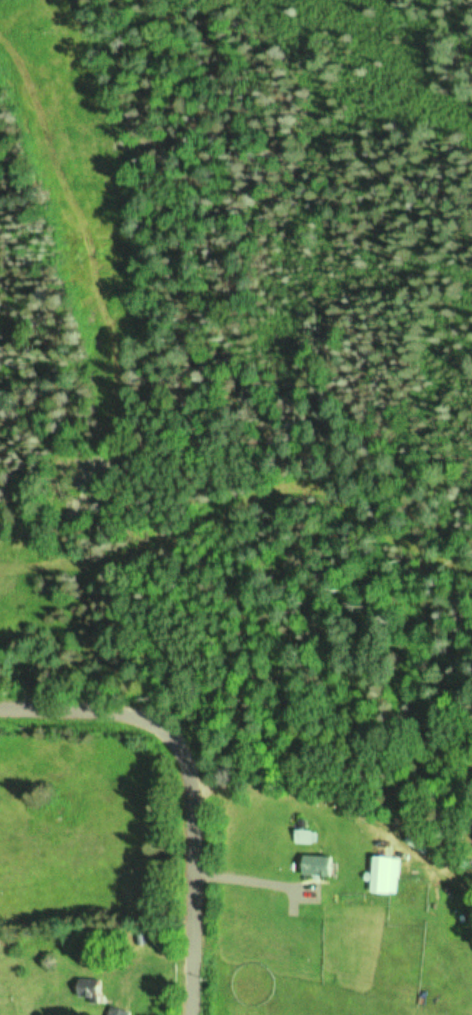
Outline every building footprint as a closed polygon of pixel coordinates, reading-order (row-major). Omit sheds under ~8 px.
[(335,855),(306,854),(306,874),(335,875),(335,855)] [(400,893),(401,856),(374,855),(372,892),(400,893)] [(80,999),(100,999),(100,978),(80,978),(80,999)]
